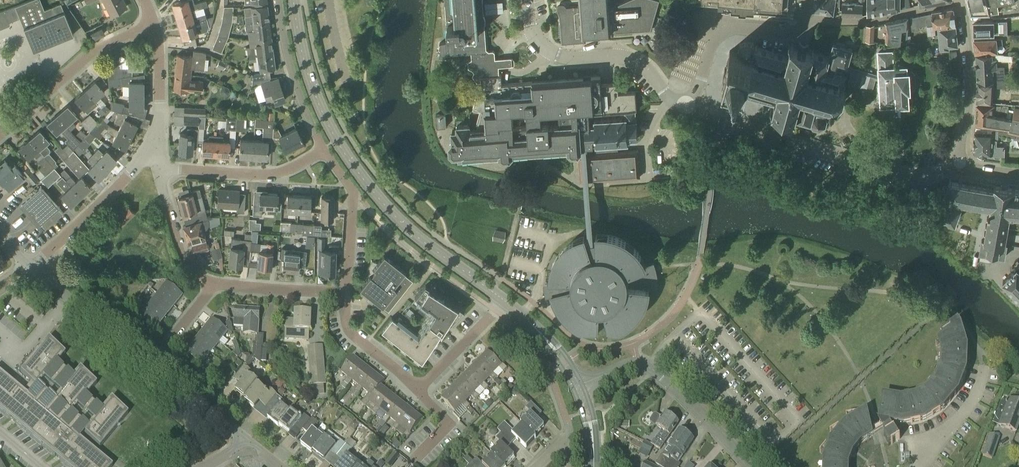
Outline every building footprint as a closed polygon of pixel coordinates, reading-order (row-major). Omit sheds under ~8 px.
[(0,12),(0,26),(20,17),(33,50),(73,34),(60,3),(44,9),(41,0),(29,0),(0,12)] [(122,0),(103,0),(110,15),(126,7),(122,0)] [(200,8),(207,6),(206,1),(195,4),(193,0),(185,0),(173,4),(176,15),(200,8)] [(502,84),(502,78),(501,74),(499,74),(499,67),(502,66),(501,58),(495,59),(495,52),(493,50),(489,51),(486,49),(485,26),(485,24),(486,21),(485,18),(484,15),(483,1),(483,0),(445,0),(448,41),(439,43),(438,49),(440,49),(439,56),(448,58),(449,54),(471,53),(472,59),(468,61),(468,68),(472,69),(474,72),(472,75),(478,81),(481,81),(482,97),(476,97),(473,109),(480,111),(477,123),(478,124),(477,128),(470,128),(470,125),(457,126),(457,130),(453,130),(454,140),(458,140),(460,157),(487,155),(500,154),(504,157),(510,156),(513,153),(569,149),(572,151),(578,151),(579,151),(581,149),(579,154),(581,181),(584,181),(589,181),(640,177),(638,150),(617,151),(617,144),(617,142),(611,143),(611,145),(610,145),(610,143),(604,143),(604,145),(603,145),(603,143),(597,144),(598,146),(597,146),(596,139),(586,139),(585,127),(589,127),(589,125),(589,114),(625,111),(635,110),(637,110),(635,90),(619,92),(618,82),(604,83),(601,83),(600,76),(508,83),(502,84)] [(580,8),(566,9),(566,8),(565,8),(565,7),(564,7),(563,7),(562,7),(561,7),(560,8),(559,9),(561,13),(562,20),(564,41),(583,40),(582,36),(612,34),(611,20),(612,20),(613,33),(651,30),(659,0),(627,0),(614,6),(610,6),(610,4),(611,4),(611,0),(579,0),(580,8)] [(696,3),(718,5),(718,9),(786,14),(788,0),(696,0),(696,3)] [(813,11),(833,14),(834,5),(835,0),(815,0),(813,11)] [(863,0),(858,0),(858,3),(842,3),(842,15),(862,15),(862,4),(863,0)] [(900,9),(900,0),(867,0),(867,15),(900,9)] [(968,5),(970,15),(989,15),(989,13),(1014,4),(1014,0),(967,0),(968,5)] [(244,24),(269,21),(267,4),(251,6),(251,7),(244,8),(245,16),(244,16),(245,23),(244,23),(244,24)] [(222,20),(232,22),(233,7),(224,7),(222,20)] [(180,26),(206,18),(205,12),(201,13),(200,8),(176,15),(180,26)] [(941,26),(955,24),(953,9),(952,9),(931,11),(932,13),(933,25),(941,24),(941,26)] [(927,26),(933,25),(932,13),(918,16),(920,27),(926,25),(927,25),(927,26)] [(206,18),(180,26),(183,38),(197,33),(210,30),(214,16),(206,18)] [(918,27),(920,27),(918,16),(910,18),(912,31),(919,30),(918,27)] [(907,44),(909,20),(908,18),(884,23),(886,32),(885,42),(907,44)] [(232,23),(232,22),(222,20),(222,22),(218,33),(228,35),(232,23)] [(250,39),(271,36),(269,21),(244,24),(246,32),(247,32),(248,39),(250,39)] [(973,24),(973,34),(999,33),(999,21),(982,21),(982,24),(973,24)] [(927,25),(926,25),(928,36),(936,35),(935,27),(938,27),(941,26),(941,24),(933,25),(927,26),(927,25)] [(955,24),(941,26),(938,27),(940,49),(957,46),(957,44),(958,44),(955,24)] [(873,43),(874,25),(866,26),(865,41),(873,43)] [(94,38),(104,33),(101,28),(91,33),(94,38)] [(228,36),(228,35),(218,33),(218,35),(212,49),(221,52),(228,36)] [(248,55),(249,55),(273,52),(271,36),(250,39),(248,39),(249,46),(247,47),(248,55)] [(975,51),(997,51),(997,44),(1002,44),(1002,38),(974,39),(975,51)] [(879,80),(879,75),(848,66),(853,49),(833,43),(829,56),(827,55),(827,56),(814,52),(790,45),(788,56),(755,46),(753,42),(746,40),(740,43),(738,50),(741,54),(732,52),(730,51),(729,53),(730,53),(724,72),(724,74),(725,74),(726,74),(730,75),(729,79),(730,81),(732,82),(734,81),(733,84),(730,96),(741,100),(743,92),(775,101),(772,111),(779,113),(777,119),(787,122),(788,116),(795,118),(811,122),(813,126),(820,128),(826,125),(828,118),(826,114),(830,113),(831,109),(833,109),(835,108),(835,106),(835,105),(839,104),(843,99),(845,93),(844,87),(840,83),(844,82),(846,76),(841,71),(842,69),(851,72),(848,84),(872,91),(876,79),(879,80)] [(175,73),(191,75),(192,67),(204,68),(205,58),(206,53),(202,51),(194,50),(193,56),(177,54),(175,73)] [(879,75),(879,80),(881,104),(909,103),(908,90),(910,90),(910,89),(913,89),(916,85),(915,73),(912,70),(907,71),(906,65),(894,66),(893,50),(878,51),(879,75)] [(273,52),(249,55),(250,61),(259,60),(259,61),(258,61),(259,69),(260,73),(251,74),(252,80),(264,79),(264,80),(270,78),(271,78),(269,68),(275,67),(273,52)] [(1004,80),(1005,80),(1004,66),(997,66),(997,60),(1013,61),(1013,55),(992,53),(976,53),(977,81),(1004,80)] [(108,79),(133,75),(132,75),(132,69),(142,69),(142,54),(127,55),(128,67),(121,67),(119,63),(114,66),(107,66),(108,79)] [(79,73),(69,83),(79,94),(90,84),(79,73)] [(191,80),(191,75),(175,73),(174,89),(189,91),(190,91),(201,92),(203,82),(191,80)] [(129,95),(143,95),(143,81),(134,82),(133,75),(108,79),(109,87),(122,85),(129,85),(129,95)] [(264,79),(252,80),(253,85),(261,82),(262,83),(261,84),(266,99),(273,97),(275,103),(285,100),(278,78),(270,80),(270,78),(264,80),(264,79)] [(1005,80),(1004,80),(977,81),(977,84),(976,102),(977,102),(993,104),(993,87),(1004,88),(1004,91),(1009,91),(1009,81),(1005,80)] [(94,100),(94,99),(98,96),(104,91),(95,81),(85,90),(94,100)] [(84,109),(94,100),(85,90),(75,99),(84,109)] [(143,95),(129,95),(129,109),(143,108),(143,95)] [(111,109),(122,112),(124,104),(110,100),(111,108),(111,109)] [(993,104),(977,102),(976,102),(975,125),(992,128),(992,127),(999,128),(998,129),(998,133),(1015,138),(1016,135),(1018,135),(1018,108),(1014,108),(1012,119),(994,115),(995,113),(1001,114),(1001,111),(1008,111),(1008,105),(1001,105),(993,105),(993,104)] [(104,104),(101,108),(106,113),(110,109),(104,104)] [(57,114),(66,124),(68,126),(71,124),(69,121),(76,116),(67,105),(57,114)] [(184,115),(205,116),(205,109),(185,107),(184,115)] [(103,117),(106,113),(101,108),(97,111),(103,117)] [(617,142),(617,144),(618,144),(618,142),(624,142),(624,144),(625,144),(624,142),(628,141),(628,143),(629,143),(629,141),(628,138),(638,138),(637,126),(636,120),(635,120),(635,110),(625,111),(626,112),(622,112),(622,116),(621,116),(622,118),(616,118),(616,116),(615,116),(615,118),(609,119),(609,117),(608,117),(608,119),(602,119),(602,117),(601,117),(601,119),(595,120),(595,118),(594,118),(595,120),(593,120),(593,121),(594,121),(594,125),(589,125),(589,127),(585,127),(586,139),(596,139),(597,146),(598,146),(597,144),(603,143),(603,145),(604,145),(604,143),(610,143),(610,145),(611,145),(611,143),(617,142)] [(120,125),(118,129),(130,136),(137,121),(131,117),(132,114),(122,112),(122,113),(119,112),(114,121),(120,125)] [(65,141),(68,144),(75,136),(67,127),(68,126),(66,124),(57,114),(47,123),(56,133),(60,130),(68,138),(65,141)] [(93,128),(98,123),(90,114),(85,118),(93,128)] [(437,127),(446,126),(446,114),(436,114),(437,127)] [(198,125),(199,116),(184,115),(183,124),(198,125)] [(235,130),(236,118),(226,117),(226,129),(230,130),(229,141),(222,141),(223,136),(216,135),(215,154),(229,155),(229,147),(235,147),(236,130),(235,130)] [(90,132),(93,128),(85,118),(80,122),(89,132),(90,132)] [(235,130),(236,130),(245,131),(246,118),(236,118),(235,130)] [(109,125),(107,129),(106,131),(112,134),(116,128),(109,125)] [(94,127),(93,128),(90,132),(96,136),(99,139),(103,134),(94,127)] [(272,142),(273,127),(263,127),(262,140),(253,140),(252,156),(266,157),(267,142),(272,142)] [(273,127),(272,142),(282,143),(286,150),(303,141),(296,128),(281,135),(278,127),(273,127)] [(197,142),(198,128),(187,128),(187,134),(180,133),(179,152),(192,152),(192,141),(197,142)] [(998,133),(998,129),(992,128),(991,132),(974,131),(973,152),(975,154),(994,155),(995,156),(996,157),(999,158),(1000,157),(1001,155),(1004,155),(1004,147),(996,146),(996,139),(997,139),(998,133)] [(87,135),(81,129),(75,136),(81,141),(87,135)] [(124,148),(130,136),(118,129),(111,142),(124,148)] [(38,149),(39,149),(48,140),(39,130),(29,139),(38,149)] [(96,136),(90,132),(89,132),(87,135),(81,141),(87,147),(91,143),(90,142),(96,136)] [(215,154),(216,135),(209,135),(209,140),(202,140),(201,153),(215,154)] [(68,144),(74,149),(81,141),(75,136),(68,144)] [(44,155),(39,149),(38,149),(29,139),(19,147),(28,158),(33,154),(43,165),(39,168),(43,173),(38,177),(40,179),(54,167),(43,155),(44,155)] [(252,156),(253,140),(240,139),(239,156),(252,156)] [(79,156),(87,147),(81,141),(74,149),(68,155),(77,164),(82,160),(79,156)] [(63,160),(68,155),(60,145),(55,150),(63,160)] [(10,149),(9,157),(19,169),(26,163),(12,147),(10,149)] [(96,159),(107,169),(116,160),(106,150),(104,153),(98,148),(92,154),(94,156),(96,159)] [(43,155),(54,167),(55,168),(58,165),(56,162),(56,161),(48,151),(44,155),(43,155)] [(97,179),(107,169),(96,159),(94,156),(92,154),(87,160),(92,165),(88,169),(97,179)] [(77,164),(68,155),(63,160),(71,169),(77,164)] [(4,160),(0,164),(0,181),(2,183),(11,175),(16,180),(22,174),(18,169),(14,172),(4,160)] [(25,176),(31,171),(28,166),(22,172),(25,176)] [(55,168),(54,167),(40,179),(48,188),(59,180),(62,184),(66,180),(60,173),(59,173),(55,168)] [(71,185),(80,196),(90,186),(80,176),(75,181),(64,169),(60,173),(66,180),(70,186),(71,185)] [(31,171),(25,176),(32,184),(38,179),(31,171)] [(938,216),(955,222),(963,199),(990,204),(989,209),(988,209),(988,211),(983,239),(981,239),(979,253),(980,253),(979,259),(991,261),(993,255),(1005,257),(1007,245),(1008,243),(1005,243),(1010,214),(1018,215),(1018,189),(1014,188),(994,185),(993,188),(951,181),(938,216)] [(70,205),(80,196),(71,185),(70,186),(61,195),(70,205)] [(43,229),(63,212),(40,186),(21,203),(43,229)] [(194,217),(206,214),(199,189),(189,191),(190,194),(178,198),(183,215),(191,213),(192,217),(194,217)] [(244,212),(246,193),(239,192),(239,190),(219,189),(218,206),(237,207),(237,212),(244,212)] [(277,208),(278,193),(267,193),(267,191),(254,190),(252,215),(261,216),(262,207),(268,207),(267,213),(276,213),(277,208)] [(298,211),(300,195),(288,194),(287,211),(298,211)] [(300,195),(298,211),(310,212),(311,195),(300,195)] [(334,220),(334,197),(322,197),(322,220),(334,220)] [(110,237),(118,230),(135,214),(127,204),(109,221),(96,233),(89,240),(83,245),(88,250),(94,245),(106,234),(110,237)] [(206,214),(194,217),(196,223),(183,227),(189,246),(191,246),(194,254),(209,250),(203,230),(205,230),(207,228),(209,225),(209,222),(208,219),(206,214)] [(212,216),(212,225),(224,225),(224,216),(212,216)] [(260,231),(261,220),(249,219),(249,230),(260,231)] [(297,234),(298,223),(280,222),(280,232),(297,234)] [(313,235),(314,225),(298,223),(297,234),(313,235)] [(314,225),(313,235),(321,235),(322,225),(314,225)] [(506,231),(496,229),(493,240),(503,242),(506,231)] [(552,296),(551,296),(554,305),(559,313),(565,320),(572,325),(580,330),(588,332),(597,334),(598,312),(605,312),(609,333),(618,330),(626,326),(633,321),(639,314),(644,306),(647,298),(649,289),(649,288),(654,289),(654,280),(653,272),(652,268),(651,264),(646,266),(646,265),(642,257),(637,250),(630,244),(622,239),(614,236),(605,234),(596,234),(597,245),(588,246),(584,236),(576,239),(569,244),(563,250),(557,256),(553,264),(551,272),(550,278),(549,284),(551,284),(551,286),(547,286),(547,290),(548,294),(552,293),(552,296)] [(251,240),(250,240),(232,238),(229,264),(242,265),(242,257),(249,258),(250,252),(251,242),(251,240)] [(329,250),(324,250),(325,238),(318,238),(317,250),(319,250),(318,273),(335,274),(336,253),(338,253),(339,246),(329,245),(329,250)] [(257,267),(271,268),(274,244),(266,243),(266,252),(259,251),(260,243),(251,242),(250,252),(259,253),(257,267)] [(1010,244),(1009,252),(1017,253),(1018,246),(1010,244)] [(214,259),(222,257),(220,247),(211,249),(214,259)] [(298,271),(299,261),(300,250),(282,248),(280,260),(284,261),(283,270),(298,271)] [(362,280),(364,281),(359,288),(387,311),(412,280),(404,274),(405,272),(384,255),(378,263),(372,260),(362,280)] [(1003,280),(1018,297),(1018,265),(1017,267),(1003,280)] [(157,293),(174,307),(174,306),(173,305),(176,302),(177,302),(183,295),(167,282),(157,293)] [(427,306),(434,311),(449,323),(464,308),(425,283),(414,297),(426,307),(427,306)] [(168,313),(174,307),(157,293),(148,305),(165,318),(165,317),(164,317),(167,313),(168,313)] [(159,325),(165,318),(148,305),(139,316),(155,329),(156,328),(155,328),(158,324),(159,325)] [(258,334),(260,309),(236,307),(235,318),(245,319),(244,333),(258,334)] [(310,329),(311,311),(297,311),(296,318),(296,319),(287,319),(286,336),(294,337),(296,329),(302,329),(304,338),(309,339),(309,329),(310,329)] [(432,314),(417,337),(391,317),(380,330),(421,362),(443,328),(442,328),(443,327),(445,328),(449,323),(434,311),(432,314)] [(203,330),(219,342),(228,331),(212,318),(207,325),(209,326),(207,329),(205,327),(203,330)] [(963,349),(957,329),(940,341),(941,342),(942,341),(944,345),(940,346),(943,356),(945,356),(945,360),(942,360),(941,370),(943,371),(942,375),(939,373),(935,383),(937,384),(934,387),(931,385),(924,393),(926,394),(922,397),(920,394),(911,399),(912,401),(908,401),(907,398),(897,400),(897,402),(893,401),(893,398),(883,397),(880,423),(886,434),(886,435),(884,436),(890,445),(891,444),(892,445),(893,444),(893,443),(896,441),(896,442),(899,440),(900,439),(894,430),(893,430),(886,418),(902,420),(923,416),(941,406),(955,390),(962,370),(963,349)] [(210,354),(219,342),(203,330),(198,336),(200,338),(198,340),(197,338),(194,341),(210,354)] [(68,373),(57,364),(65,354),(48,338),(20,372),(31,382),(23,392),(0,373),(0,412),(10,420),(11,419),(15,423),(14,424),(54,457),(55,456),(60,460),(59,461),(66,466),(112,466),(79,439),(84,433),(99,448),(128,414),(111,398),(101,410),(85,397),(96,384),(80,368),(72,377),(68,373)] [(201,365),(210,354),(194,341),(189,347),(191,349),(189,351),(188,350),(185,353),(201,365)] [(253,357),(252,357),(255,359),(261,364),(261,362),(266,362),(267,349),(262,349),(262,346),(255,345),(253,345),(253,357)] [(238,358),(241,354),(239,348),(235,349),(235,350),(232,353),(238,358)] [(478,360),(497,379),(498,378),(494,373),(498,368),(503,373),(507,368),(503,364),(502,365),(488,351),(478,360)] [(323,354),(308,355),(311,386),(313,386),(314,395),(325,394),(324,385),(326,385),(323,354)] [(252,357),(253,357),(252,356),(245,365),(249,367),(255,359),(252,357)] [(351,380),(363,364),(353,356),(340,371),(348,377),(344,382),(348,386),(352,381),(351,380)] [(494,382),(497,379),(478,360),(469,370),(488,388),(489,387),(484,383),(489,377),(494,382)] [(361,388),(374,372),(363,364),(351,380),(352,381),(358,385),(354,390),(359,394),(363,389),(361,388)] [(257,385),(258,383),(250,376),(252,373),(244,366),(234,379),(241,384),(236,390),(246,398),(257,385)] [(485,391),(488,388),(469,370),(460,379),(479,398),(479,397),(475,392),(480,387),(485,391)] [(380,385),(384,380),(374,372),(361,388),(363,389),(368,394),(361,403),(365,407),(370,401),(368,400),(380,385)] [(476,400),(479,398),(460,379),(451,388),(469,407),(470,406),(465,401),(471,396),(476,400)] [(266,392),(257,385),(246,398),(245,400),(255,408),(260,402),(266,407),(276,395),(268,388),(266,392)] [(391,393),(380,385),(368,400),(370,401),(376,406),(371,411),(376,415),(380,410),(379,409),(391,393)] [(466,410),(469,407),(451,388),(441,398),(455,412),(462,405),(466,410)] [(389,417),(401,402),(391,393),(379,409),(380,410),(386,414),(381,420),(386,423),(390,418),(389,417)] [(290,412),(290,411),(281,405),(284,401),(276,395),(266,407),(273,412),(268,418),(278,426),(279,425),(290,412)] [(1018,425),(1018,403),(1008,399),(1005,408),(999,405),(993,421),(993,423),(1016,432),(1018,425)] [(395,430),(411,410),(401,402),(389,417),(390,418),(396,422),(392,428),(395,430)] [(534,437),(534,436),(544,427),(536,419),(542,413),(531,403),(525,409),(530,414),(520,424),(522,425),(534,437)] [(303,429),(312,417),(310,419),(303,413),(300,417),(291,410),(290,411),(290,412),(279,425),(289,433),(294,427),(300,432),(303,429)] [(411,410),(395,430),(396,432),(401,426),(407,431),(402,436),(407,439),(411,434),(410,433),(422,418),(411,410)] [(678,422),(665,413),(662,417),(656,414),(654,414),(650,420),(650,423),(656,427),(657,426),(661,429),(655,439),(654,439),(650,444),(660,450),(678,422)] [(866,413),(865,413),(865,414),(857,419),(856,417),(847,423),(848,424),(842,431),(840,430),(833,438),(834,439),(831,448),(829,447),(825,457),(826,457),(826,466),(824,466),(844,466),(844,464),(849,451),(858,440),(871,432),(866,413)] [(312,453),(325,436),(324,436),(323,437),(313,429),(319,422),(312,417),(303,429),(309,434),(301,444),(312,453)] [(536,438),(534,436),(534,437),(522,425),(513,434),(506,428),(501,434),(511,444),(517,439),(526,448),(536,438)] [(679,430),(656,464),(660,466),(667,466),(675,451),(686,434),(684,433),(685,432),(680,428),(679,430)] [(506,449),(511,444),(501,434),(495,439),(500,444),(490,453),(492,455),(504,466),(514,457),(506,449)] [(667,466),(679,466),(681,464),(678,463),(694,440),(686,434),(675,451),(667,466)] [(993,459),(1000,437),(990,434),(982,456),(993,459)] [(336,456),(346,444),(339,439),(335,444),(325,436),(312,453),(313,451),(324,460),(331,452),(336,456)] [(358,462),(356,464),(346,456),(356,443),(350,439),(346,444),(336,456),(342,460),(336,466),(355,466),(358,462)] [(647,459),(653,447),(650,445),(650,444),(645,441),(638,454),(647,459)] [(395,452),(391,457),(396,461),(400,457),(395,452)] [(504,466),(492,455),(483,464),(476,458),(473,462),(471,463),(474,466),(504,466)] [(471,463),(473,462),(469,458),(465,461),(469,465),(467,466),(474,466),(471,463)]
